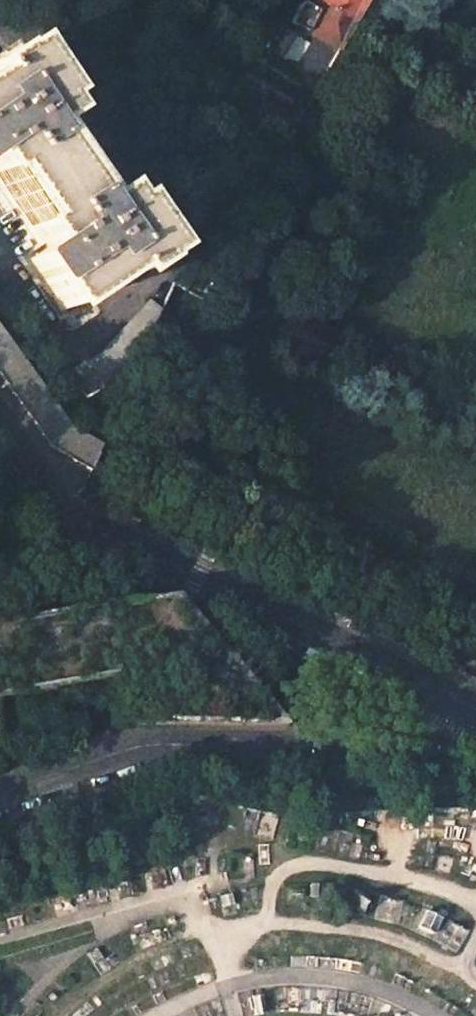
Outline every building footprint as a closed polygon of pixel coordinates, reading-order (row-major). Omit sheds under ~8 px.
[(247,9),(261,17),(271,0),(253,0),(247,9)] [(317,4),(350,28),(366,0),(319,0),(317,4)] [(297,7),(289,24),(305,33),(314,10),(310,8),(300,3),(297,7)] [(314,10),(305,33),(337,50),(350,28),(317,4),(314,10)] [(45,248),(28,260),(62,309),(121,270),(125,277),(146,263),(144,261),(158,252),(123,201),(116,205),(107,192),(87,206),(34,129),(55,115),(45,101),(51,97),(17,45),(4,55),(2,52),(0,54),(0,182),(45,248)] [(315,75),(307,90),(312,94),(320,79),(315,75)] [(55,115),(34,129),(87,206),(107,192),(55,115)] [(101,352),(64,375),(87,398),(132,370),(160,310),(148,299),(101,352)] [(50,446),(73,461),(89,470),(100,445),(69,427),(0,331),(0,377),(50,446)]
